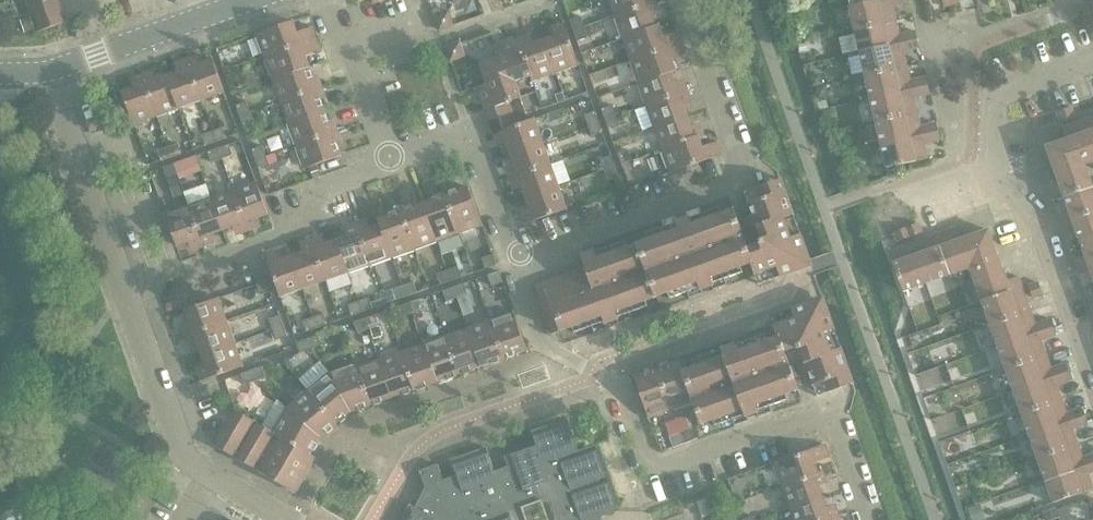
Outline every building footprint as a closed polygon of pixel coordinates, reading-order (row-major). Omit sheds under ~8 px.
[(31,5),(36,19),(61,10),(58,0),(46,0),(31,5)] [(615,17),(657,2),(656,0),(609,0),(615,17)] [(855,30),(897,20),(893,6),(909,2),(909,0),(876,0),(850,6),(855,30)] [(657,2),(615,17),(623,39),(656,27),(656,26),(653,16),(661,13),(657,2)] [(61,10),(36,19),(40,31),(66,22),(61,10)] [(435,17),(438,24),(451,19),(449,12),(435,17)] [(31,16),(22,19),(26,31),(35,28),(31,16)] [(570,20),(574,31),(585,27),(581,16),(570,20)] [(451,19),(438,24),(440,31),(454,26),(451,19)] [(897,20),(855,30),(861,53),(902,43),(904,51),(912,50),(908,33),(900,35),(897,20)] [(257,34),(265,57),(316,39),(312,28),(298,33),(294,21),(257,34)] [(552,27),(555,36),(544,40),(556,72),(579,64),(564,23),(552,27)] [(656,27),(623,39),(631,61),(682,43),(678,31),(664,36),(660,24),(656,26),(656,27)] [(585,27),(574,31),(578,41),(589,38),(585,27)] [(916,31),(908,33),(912,50),(920,48),(916,31)] [(531,35),(524,37),(519,39),(532,76),(531,76),(533,81),(556,72),(544,40),(534,43),(531,35)] [(316,39),(265,57),(273,79),(310,66),(306,55),(320,50),(316,39)] [(500,57),(480,64),(516,81),(531,76),(532,76),(519,39),(496,47),(500,57)] [(460,43),(453,45),(458,59),(465,57),(460,43)] [(682,43),(631,61),(639,83),(672,71),(672,73),(676,71),(672,59),(687,54),(682,43)] [(902,43),(861,53),(866,76),(907,66),(904,51),(902,43)] [(458,59),(453,45),(446,48),(451,61),(458,59)] [(199,55),(192,57),(187,59),(202,100),(225,92),(213,59),(202,63),(199,55)] [(176,63),(179,71),(168,75),(180,108),(202,100),(187,59),(176,63)] [(516,81),(480,64),(487,84),(477,87),(485,110),(510,101),(520,97),(521,98),(522,98),(516,81)] [(310,66),(273,79),(281,101),(323,87),(318,75),(313,77),(310,66)] [(907,66),(866,76),(871,99),(912,89),(914,97),(922,95),(918,79),(911,81),(907,66)] [(154,70),(148,73),(143,74),(157,116),(180,108),(168,75),(158,79),(154,70)] [(672,71),(639,83),(647,105),(689,90),(684,79),(676,82),(672,73),(672,71)] [(131,79),(134,87),(123,91),(134,124),(157,116),(143,74),(131,79)] [(817,75),(810,76),(813,87),(823,85),(822,78),(817,75)] [(927,77),(918,79),(922,95),(931,94),(927,77)] [(826,86),(815,89),(818,99),(824,98),(827,92),(826,86)] [(323,87),(281,101),(289,123),(326,111),(322,100),(327,98),(323,87)] [(912,89),(871,99),(877,121),(918,112),(914,97),(912,89)] [(689,90),(647,105),(655,127),(688,116),(684,105),(693,102),(689,90)] [(520,97),(510,101),(515,113),(525,109),(521,98),(520,97)] [(237,105),(241,116),(251,112),(248,101),(237,105)] [(510,101),(485,110),(489,122),(515,113),(510,101)] [(602,109),(606,120),(617,116),(613,105),(602,109)] [(1072,107),(1065,109),(1068,119),(1075,116),(1072,107)] [(525,109),(515,113),(519,125),(529,122),(529,121),(525,109)] [(1068,119),(1065,109),(1058,112),(1061,121),(1068,119)] [(326,111),(289,123),(297,146),(338,131),(334,119),(329,121),(326,111)] [(251,112),(241,116),(244,126),(255,122),(251,112)] [(585,115),(589,126),(600,122),(596,112),(585,115)] [(918,112),(877,121),(882,144),(923,135),(925,143),(933,141),(929,125),(921,127),(918,112)] [(515,113),(489,122),(494,134),(519,125),(515,113)] [(617,116),(606,120),(610,130),(620,126),(617,116)] [(688,116),(655,127),(663,150),(699,136),(700,138),(705,136),(700,123),(692,126),(688,116)] [(1055,168),(1052,169),(1050,174),(1052,181),(1057,183),(1060,182),(1065,196),(1092,186),(1092,185),(1085,165),(1092,162),(1092,117),(1086,119),(1090,131),(1082,134),(1078,122),(1063,127),(1067,139),(1047,146),(1055,168)] [(519,125),(494,134),(498,146),(507,143),(510,154),(543,142),(535,119),(529,121),(529,122),(519,125)] [(600,122),(589,126),(593,137),(603,133),(600,122)] [(937,123),(929,125),(933,141),(941,139),(937,123)] [(223,127),(213,131),(217,142),(227,138),(223,127)] [(217,142),(213,131),(202,135),(206,146),(217,142)] [(338,131),(297,146),(305,169),(342,156),(338,144),(343,142),(338,131)] [(923,135),(882,144),(887,168),(928,159),(925,143),(923,135)] [(699,136),(663,150),(671,173),(722,154),(718,142),(703,147),(700,138),(699,136)] [(514,164),(505,167),(510,179),(551,164),(543,142),(510,154),(514,164)] [(179,143),(168,147),(172,158),(183,154),(179,143)] [(230,144),(219,148),(223,159),(233,155),(230,144)] [(253,150),(256,160),(267,156),(263,146),(253,150)] [(172,158),(168,147),(158,151),(162,161),(172,158)] [(223,159),(219,148),(209,152),(212,163),(223,159)] [(629,150),(618,153),(622,164),(632,160),(629,150)] [(267,156),(256,160),(260,171),(271,167),(267,156)] [(601,160),(605,170),(615,166),(612,156),(601,160)] [(178,175),(175,164),(164,168),(168,178),(178,175)] [(551,164),(510,179),(514,190),(522,187),(526,198),(559,186),(551,164)] [(615,166),(605,170),(608,178),(618,174),(615,166)] [(177,177),(169,180),(175,196),(183,193),(177,177)] [(751,263),(759,285),(813,266),(810,259),(782,179),(771,183),(745,192),(753,215),(744,218),(741,210),(736,212),(734,212),(743,236),(753,263),(751,263)] [(257,181),(234,190),(249,231),(260,227),(257,218),(269,214),(257,181)] [(1062,222),(1092,211),(1092,185),(1092,186),(1065,196),(1070,210),(1060,214),(1062,222)] [(530,208),(521,212),(526,224),(567,209),(559,186),(526,198),(530,208)] [(450,192),(451,194),(446,195),(460,233),(483,225),(470,187),(458,191),(457,189),(450,192)] [(234,190),(211,197),(223,230),(234,227),(237,235),(249,231),(234,190)] [(434,197),(435,199),(424,203),(438,241),(460,233),(446,195),(442,197),(441,195),(434,197)] [(211,197),(189,205),(204,247),(216,243),(213,234),(223,230),(211,197)] [(406,207),(406,209),(402,211),(415,249),(438,241),(424,203),(413,207),(413,205),(406,207)] [(189,205),(166,214),(178,247),(189,242),(192,251),(204,247),(189,205)] [(687,215),(689,219),(700,251),(743,236),(734,212),(736,212),(735,209),(723,213),(720,207),(703,213),(700,207),(686,212),(687,215)] [(390,215),(379,219),(380,224),(382,224),(393,257),(415,249),(402,211),(398,213),(397,210),(390,213),(390,215)] [(1062,222),(1065,230),(1076,226),(1081,240),(1092,236),(1092,211),(1062,222)] [(677,218),(690,255),(704,294),(714,290),(700,251),(689,219),(687,215),(677,218)] [(649,239),(638,243),(648,270),(690,255),(677,218),(676,216),(662,221),(665,227),(647,233),(649,239)] [(368,219),(361,221),(356,223),(371,265),(393,257),(382,224),(380,224),(371,228),(368,219)] [(344,227),(347,236),(337,240),(349,273),(371,265),(356,223),(344,227)] [(919,223),(907,227),(910,237),(923,233),(919,223)] [(910,237),(907,227),(895,232),(898,241),(910,237)] [(958,227),(935,235),(949,275),(971,267),(983,302),(1023,288),(1019,277),(1007,281),(989,230),(962,239),(958,227)] [(326,243),(323,235),(312,239),(326,280),(349,273),(337,240),(326,243)] [(935,235),(913,243),(927,283),(949,275),(935,235)] [(743,236),(700,251),(714,290),(728,285),(726,279),(744,273),(742,267),(751,263),(753,263),(743,236)] [(1078,266),(1092,261),(1092,236),(1081,240),(1086,255),(1075,258),(1078,266)] [(300,243),(303,252),(292,255),(304,288),(326,280),(312,239),(300,243)] [(591,246),(592,250),(605,285),(648,270),(638,243),(627,247),(625,241),(607,247),(605,241),(591,246)] [(927,283),(913,243),(890,251),(904,291),(927,283)] [(279,250),(272,253),(266,255),(281,296),(304,288),(292,255),(282,259),(279,250)] [(586,267),(574,272),(581,293),(595,289),(582,253),(581,250),(579,250),(586,267)] [(582,253),(595,289),(609,328),(619,324),(605,285),(592,250),(582,253)] [(482,258),(486,269),(497,265),(493,254),(482,258)] [(690,255),(648,270),(657,297),(668,293),(670,299),(688,293),(690,299),(704,294),(690,255)] [(1078,266),(1081,274),(1091,270),(1092,275),(1092,261),(1078,266)] [(458,266),(448,270),(452,281),(462,277),(458,266)] [(452,281),(448,270),(437,274),(441,284),(452,281)] [(648,270),(605,285),(619,324),(633,319),(630,313),(648,307),(646,301),(657,297),(648,270)] [(499,271),(489,275),(492,286),(503,282),(499,271)] [(574,272),(561,276),(569,298),(581,293),(574,272)] [(561,276),(549,280),(557,302),(569,298),(561,276)] [(535,285),(543,307),(557,302),(549,280),(535,285)] [(272,291),(268,281),(258,284),(261,295),(272,291)] [(414,282),(404,286),(407,296),(418,293),(414,282)] [(465,283),(454,287),(458,298),(468,294),(465,283)] [(1039,283),(1029,286),(1033,298),(1043,295),(1039,283)] [(407,296),(404,286),(393,289),(397,300),(407,296)] [(458,298),(454,287),(444,291),(447,301),(458,298)] [(1023,288),(983,302),(991,324),(1031,310),(1023,288)] [(595,289),(581,293),(569,298),(557,302),(543,307),(553,334),(573,327),(575,333),(592,326),(595,333),(609,328),(595,289)] [(370,297),(359,301),(363,312),(373,308),(370,297)] [(818,396),(853,384),(854,383),(824,297),(770,316),(777,337),(779,336),(788,363),(794,379),(795,379),(798,387),(803,385),(800,377),(810,373),(818,396)] [(190,321),(181,324),(186,336),(227,321),(219,298),(186,310),(190,321)] [(420,299),(410,303),(413,313),(424,310),(420,299)] [(363,312),(359,301),(349,305),(352,316),(363,312)] [(413,313),(410,303),(399,306),(403,317),(413,313)] [(1031,310),(991,324),(999,346),(1039,332),(1041,340),(1049,338),(1043,322),(1036,325),(1031,310)] [(514,312),(491,320),(504,358),(509,356),(510,358),(517,356),(516,354),(527,350),(514,312)] [(325,313),(314,317),(318,328),(329,324),(325,313)] [(270,319),(273,330),(284,326),(281,315),(270,319)] [(376,315),(365,318),(369,329),(371,328),(379,325),(376,315)] [(318,328),(314,317),(304,321),(308,331),(318,328)] [(369,329),(365,318),(355,322),(358,333),(369,329)] [(1049,338),(1057,335),(1052,319),(1043,322),(1049,338)] [(491,320),(468,328),(482,366),(493,362),(494,364),(501,362),(500,360),(504,358),(491,320)] [(227,321),(186,336),(190,347),(198,344),(202,355),(235,343),(227,321)] [(379,325),(371,328),(374,338),(383,335),(379,325)] [(284,326),(273,330),(277,340),(288,336),(284,326)] [(468,328),(446,336),(460,374),(464,372),(465,374),(472,372),(471,370),(482,366),(468,328)] [(1039,332),(999,346),(1007,369),(1046,355),(1041,340),(1039,332)] [(732,340),(745,378),(788,363),(779,336),(777,337),(768,340),(766,334),(748,341),(746,335),(732,340)] [(319,335),(308,339),(311,349),(322,345),(319,335)] [(446,336),(424,344),(438,382),(449,378),(449,380),(456,377),(456,375),(460,374),(446,336)] [(311,349),(308,339),(296,343),(300,353),(311,349)] [(758,415),(745,378),(732,340),(722,343),(735,382),(748,418),(758,415)] [(206,365),(197,368),(202,381),(243,366),(235,343),(202,355),(206,365)] [(694,366),(684,370),(683,370),(693,397),(735,382),(722,343),(708,348),(710,354),(692,360),(694,366)] [(424,344),(402,352),(415,390),(420,388),(421,390),(428,387),(427,385),(438,382),(424,344)] [(402,352),(380,359),(393,397),(404,393),(405,395),(412,393),(411,391),(415,390),(402,352)] [(1046,355),(1007,369),(1014,391),(1054,377),(1057,385),(1065,382),(1059,366),(1052,369),(1046,355)] [(380,359),(359,367),(357,367),(371,405),(375,404),(376,406),(383,403),(382,401),(393,397),(380,359)] [(662,364),(662,366),(657,368),(672,410),(693,402),(694,402),(693,397),(683,370),(684,370),(681,360),(669,364),(668,362),(662,364)] [(357,363),(330,373),(352,412),(360,409),(360,411),(367,409),(367,407),(371,405),(357,367),(359,367),(357,363)] [(788,363),(745,378),(758,415),(759,417),(773,412),(771,406),(789,400),(787,394),(799,390),(798,387),(795,379),(794,379),(788,363)] [(1065,382),(1073,379),(1067,364),(1059,366),(1065,382)] [(263,367),(252,370),(256,381),(266,377),(263,367)] [(646,370),(647,372),(634,376),(649,418),(672,410),(657,368),(654,370),(653,367),(646,370)] [(256,381),(252,370),(241,374),(245,385),(256,381)] [(352,412),(330,373),(309,390),(337,424),(341,421),(342,423),(348,418),(346,417),(352,412)] [(1054,377),(1014,391),(1022,413),(1062,399),(1057,385),(1054,377)] [(735,382),(693,397),(694,402),(693,402),(701,424),(713,420),(715,426),(733,420),(735,426),(749,421),(748,418),(735,382)] [(337,424),(309,390),(287,408),(321,437),(328,432),(329,434),(335,429),(333,427),(337,424)] [(1062,399),(1022,413),(1030,436),(1070,421),(1073,429),(1081,427),(1075,411),(1067,414),(1062,399)] [(287,408),(273,432),(273,433),(311,455),(311,454),(314,450),(316,451),(319,444),(318,443),(321,437),(287,408)] [(1081,427),(1089,424),(1083,408),(1075,411),(1081,427)] [(273,433),(273,432),(235,410),(215,445),(296,492),(317,457),(311,454),(311,455),(273,433)] [(593,519),(617,511),(594,446),(578,451),(567,419),(533,431),(539,447),(507,458),(509,466),(495,472),(486,448),(453,459),(458,475),(444,480),(438,465),(421,471),(427,488),(417,508),(410,505),(403,519),(593,519)] [(1070,421),(1030,436),(1038,458),(1078,444),(1073,429),(1070,421)] [(691,429),(680,433),(684,444),(695,440),(691,429)] [(684,444),(680,433),(670,437),(674,448),(684,444)] [(1038,458),(1046,480),(1086,466),(1089,474),(1092,472),(1092,462),(1091,455),(1083,458),(1078,444),(1038,458)] [(774,463),(782,486),(819,473),(819,472),(815,462),(830,457),(825,445),(774,463)] [(1046,480),(1054,503),(1092,489),(1092,486),(1089,474),(1086,466),(1046,480)] [(819,473),(782,486),(790,508),(823,497),(819,486),(828,483),(824,470),(819,472),(819,473)] [(790,508),(794,519),(828,519),(840,516),(836,504),(827,507),(823,497),(790,508)] [(969,510),(973,519),(980,519),(985,518),(981,506),(969,510)] [(1056,511),(1059,518),(1060,519),(1073,519),(1068,506),(1056,511)] [(1044,513),(1046,519),(1054,519),(1059,518),(1056,511),(1056,509),(1044,513)]
